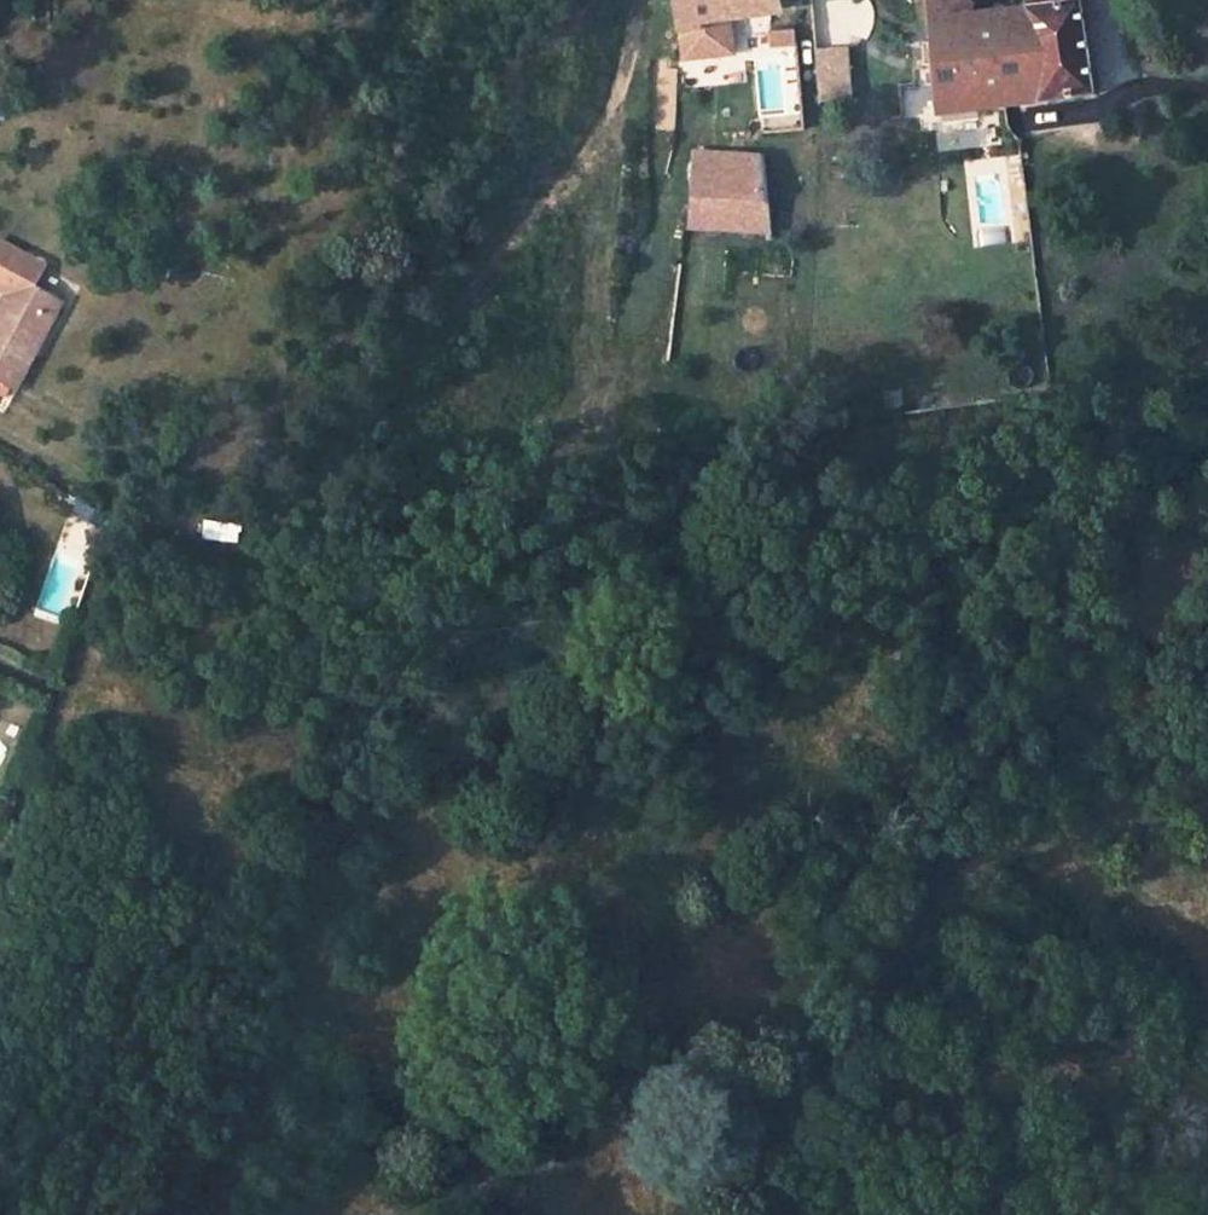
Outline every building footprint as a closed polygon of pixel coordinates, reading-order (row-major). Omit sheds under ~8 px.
[(682,62),(730,57),(726,19),(773,14),(771,0),(675,0),(682,62)] [(933,116),(1090,96),(1077,1),(1074,1),(1058,3),(1024,7),(970,13),(969,0),(923,0),(933,116)] [(816,78),(849,75),(846,45),(814,48),(816,78)] [(816,78),(818,97),(850,94),(849,75),(816,78)] [(759,159),(688,157),(686,232),(757,234),(759,159)] [(60,300),(31,285),(43,264),(1,242),(0,244),(0,289),(5,291),(0,300),(0,382),(13,389),(60,300)]
